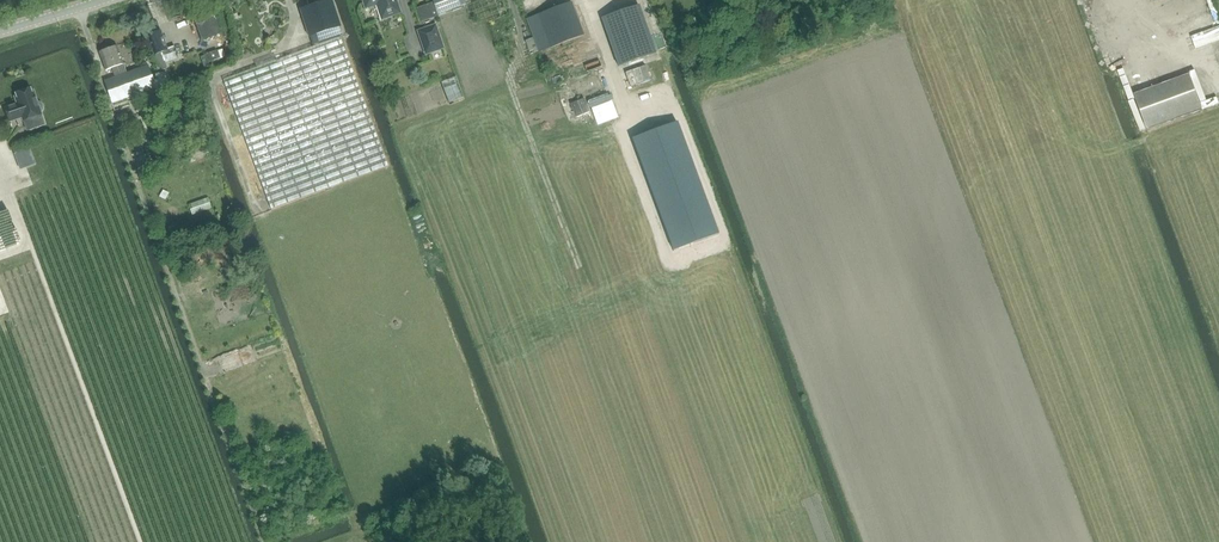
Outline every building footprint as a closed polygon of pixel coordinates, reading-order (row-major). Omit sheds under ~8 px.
[(309,37),(340,26),(332,0),(330,0),(325,2),(309,7),(300,10),(309,37)] [(366,8),(367,7),(367,6),(376,3),(379,12),(382,11),(385,18),(399,13),(395,0),(363,0),(366,8)] [(439,16),(465,6),(463,1),(459,3),(458,0),(432,0),(439,16)] [(526,10),(544,4),(543,0),(522,0),(526,10)] [(1121,6),(1118,0),(1084,0),(1091,18),(1121,6)] [(527,19),(539,51),(539,52),(550,48),(584,35),(571,2),(538,15),(527,19)] [(649,18),(655,17),(650,4),(645,5),(649,18)] [(638,5),(602,18),(619,67),(656,54),(638,5)] [(194,19),(202,41),(220,34),(212,12),(194,19)] [(444,29),(469,20),(466,13),(441,22),(444,29)] [(418,32),(426,54),(443,48),(435,26),(418,32)] [(149,35),(147,35),(154,54),(152,55),(157,67),(158,72),(167,69),(165,64),(161,52),(167,50),(161,31),(156,32),(154,31),(150,32),(149,35)] [(255,63),(257,69),(224,81),(271,209),(387,167),(340,38),(278,61),(276,56),(255,63)] [(530,55),(538,51),(533,38),(525,41),(530,55)] [(101,52),(99,53),(106,71),(112,68),(115,77),(127,73),(123,64),(117,46),(108,49),(106,48),(101,49),(101,52)] [(207,54),(209,62),(220,59),(217,51),(207,54)] [(210,66),(206,55),(200,57),(204,68),(210,66)] [(115,77),(104,81),(112,104),(156,88),(148,65),(127,73),(115,77)] [(619,73),(623,86),(651,78),(647,65),(619,73)] [(1135,95),(1148,129),(1202,109),(1190,75),(1135,95)] [(442,83),(450,104),(464,99),(457,78),(442,83)] [(568,85),(573,97),(601,86),(598,80),(588,84),(586,80),(580,83),(579,81),(568,85)] [(16,94),(17,96),(15,97),(17,104),(5,108),(9,122),(22,118),(23,121),(42,115),(41,112),(43,109),(43,107),(42,105),(40,103),(37,102),(33,91),(31,91),(30,89),(16,94)] [(711,233),(671,120),(626,136),(666,249),(711,233)] [(26,174),(18,176),(20,183),(27,182),(26,174)]
